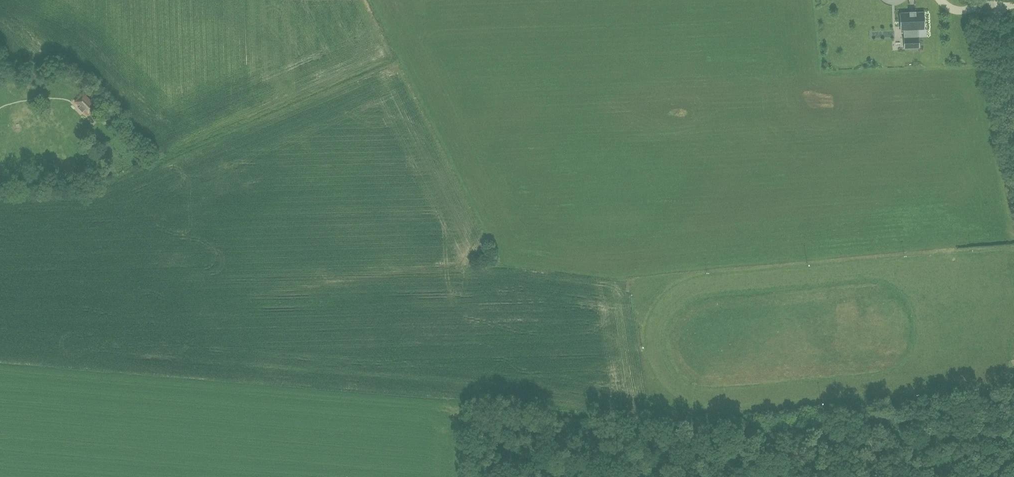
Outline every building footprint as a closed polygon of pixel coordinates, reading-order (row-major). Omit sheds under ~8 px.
[(918,29),(925,29),(924,12),(899,13),(900,30),(910,30),(910,38),(903,38),(904,48),(919,48),(919,37),(918,37),(918,29)] [(84,92),(76,101),(89,112),(96,105),(84,92)] [(62,116),(56,121),(62,130),(69,126),(62,116)] [(41,141),(35,131),(26,136),(32,146),(41,141)] [(0,139),(0,149),(3,152),(12,141),(4,134),(0,139)]
